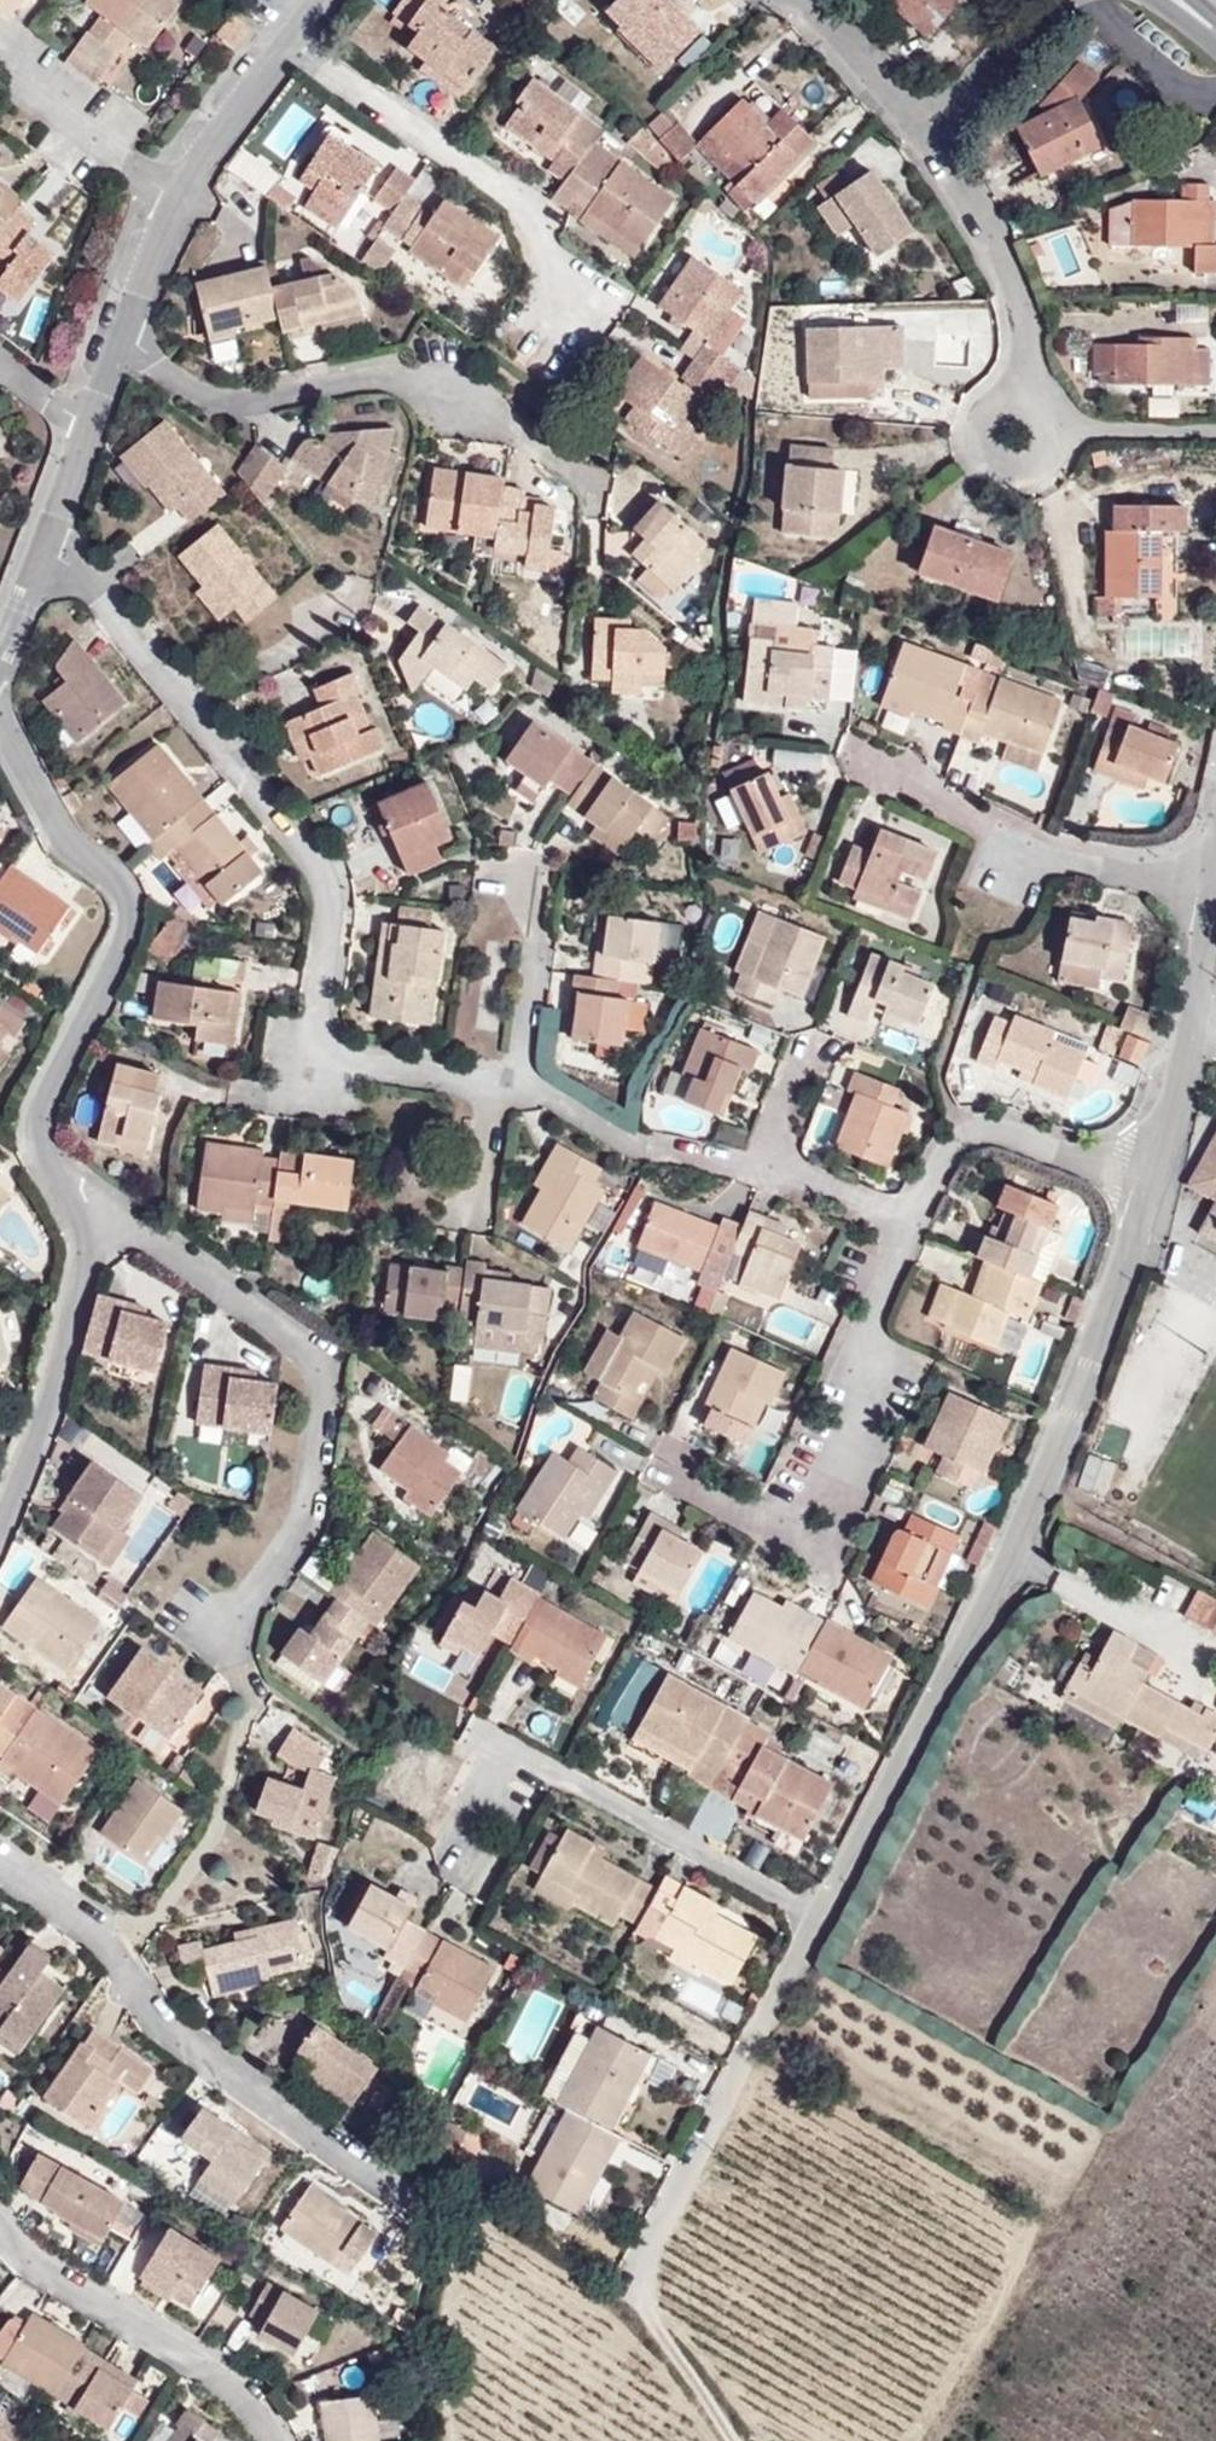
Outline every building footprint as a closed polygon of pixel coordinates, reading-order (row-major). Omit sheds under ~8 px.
[(15,0),(0,0),(0,17),(1,18),(15,0)] [(128,0),(79,0),(76,3),(93,16),(107,27),(128,0)] [(171,5),(165,0),(128,0),(107,27),(120,37),(138,50),(171,5)] [(436,25),(446,10),(431,0),(400,0),(387,18),(412,36),(402,50),(421,63),(438,74),(447,62),(469,78),(489,47),(464,31),(457,40),(436,25)] [(656,0),(621,0),(600,24),(660,77),(696,35),(656,0)] [(947,0),(888,0),(903,16),(899,21),(923,44),(956,8),(947,0)] [(92,46),(107,27),(93,16),(78,36),(92,46)] [(106,56),(120,37),(107,27),(92,46),(106,56)] [(73,72),(92,46),(78,36),(76,34),(55,60),(73,72)] [(89,85),(109,58),(106,56),(92,46),(73,72),(89,85)] [(469,78),(447,62),(438,74),(421,63),(417,68),(456,96),(469,78)] [(1096,154),(1082,124),(1105,101),(1080,75),(1046,107),(1051,118),(1011,137),(1034,185),(1096,154)] [(549,97),(525,80),(505,108),(512,112),(500,131),(550,165),(544,172),(559,183),(587,144),(597,130),(574,115),(549,97)] [(584,101),(558,83),(549,97),(574,115),(584,101)] [(731,131),(752,109),(743,100),(722,123),(731,131)] [(752,212),(818,143),(785,111),(770,126),(752,109),(731,131),(722,123),(698,148),(742,190),(736,197),(752,212)] [(665,118),(661,123),(675,135),(680,130),(665,118)] [(664,148),(675,135),(661,123),(654,130),(651,135),(664,148)] [(301,143),(288,160),(305,172),(291,190),(324,213),(358,164),(305,127),(297,139),(301,143)] [(649,141),(635,128),(621,145),(636,158),(649,141)] [(683,166),(698,148),(680,130),(675,135),(664,148),(683,166)] [(671,162),(649,141),(636,158),(657,177),(671,162)] [(636,256),(671,202),(587,144),(559,183),(544,202),(565,216),(569,210),(577,197),(588,205),(580,218),(636,256)] [(305,172),(288,160),(281,171),(297,183),(305,172)] [(395,190),(403,179),(383,164),(358,197),(379,213),(395,190)] [(845,191),(830,170),(814,186),(826,204),(845,191)] [(814,213),(833,241),(849,230),(872,263),(908,239),(866,176),(845,191),(826,204),(814,213)] [(251,216),(261,205),(231,179),(221,190),(251,216)] [(1203,205),(1177,186),(1177,204),(1103,215),(1101,251),(1145,253),(1187,254),(1187,271),(1187,279),(1215,280),(1215,251),(1208,251),(1209,229),(1203,230),(1203,205)] [(16,205),(21,198),(6,187),(3,192),(0,190),(0,225),(16,205)] [(391,232),(411,202),(395,190),(379,213),(374,220),(391,232)] [(580,218),(588,205),(577,197),(569,210),(580,218)] [(486,238),(431,198),(413,223),(401,239),(396,247),(452,287),(486,238)] [(56,254),(28,233),(37,221),(16,205),(0,225),(0,291),(18,304),(56,254)] [(1203,205),(1203,230),(1209,229),(1215,229),(1215,206),(1203,205)] [(413,223),(402,216),(391,232),(401,239),(413,223)] [(636,256),(580,218),(575,225),(631,263),(636,256)] [(383,243),(366,231),(349,256),(366,269),(383,243)] [(1187,271),(1187,254),(1145,253),(1145,270),(1187,271)] [(371,329),(364,297),(318,263),(295,269),(300,291),(276,298),(268,299),(272,316),(277,339),(328,328),(330,338),(371,329)] [(190,294),(263,277),(261,268),(188,283),(190,294)] [(276,298),(269,269),(261,270),(263,277),(268,299),(276,298)] [(747,325),(761,306),(708,269),(671,321),(687,332),(697,339),(723,357),(747,325)] [(268,299),(263,277),(190,294),(204,350),(230,343),(230,337),(240,335),(238,323),(272,316),(268,299)] [(240,335),(274,326),(272,316),(238,323),(240,335)] [(899,373),(898,328),(859,330),(858,318),(807,319),(807,329),(803,329),(802,385),(868,385),(880,384),(899,373)] [(736,366),(758,334),(747,325),(723,357),(736,366)] [(693,344),(697,339),(687,332),(683,337),(693,344)] [(1204,391),(1205,350),(1190,350),(1190,341),(1135,339),(1134,347),(1091,347),(1090,380),(1096,380),(1096,390),(1147,390),(1170,391),(1204,391)] [(747,383),(716,360),(705,377),(736,399),(747,383)] [(677,432),(698,405),(636,362),(611,396),(629,409),(619,422),(658,449),(670,433),(677,432)] [(736,399),(705,377),(695,391),(737,421),(747,406),(736,399)] [(867,401),(868,385),(802,385),(802,402),(867,401)] [(1170,404),(1170,391),(1147,390),(1146,403),(1170,404)] [(674,461),(701,425),(690,415),(677,432),(670,433),(658,449),(674,461)] [(219,500),(159,427),(113,461),(139,494),(142,491),(150,484),(171,512),(183,528),(219,500)] [(388,462),(396,439),(343,439),(330,456),(320,449),(306,447),(292,467),(350,509),(373,514),(378,497),(388,462)] [(330,456),(343,439),(329,439),(322,451),(330,456)] [(288,472),(252,448),(252,452),(243,465),(278,489),(288,472)] [(825,454),(785,450),(777,541),(828,545),(835,477),(823,476),(825,454)] [(388,500),(399,465),(388,462),(378,497),(388,500)] [(278,489),(243,465),(236,478),(239,484),(261,511),(278,489)] [(502,492),(504,484),(430,472),(424,511),(478,521),(482,501),(500,505),(502,492)] [(171,512),(150,484),(142,491),(162,518),(171,512)] [(546,552),(552,514),(522,510),(524,496),(502,492),(500,505),(497,524),(492,551),(519,555),(517,567),(517,571),(542,574),(542,572),(546,552)] [(350,509),(327,493),(322,501),(344,517),(350,509)] [(497,524),(500,505),(482,501),(478,521),(497,524)] [(702,552),(657,507),(627,539),(627,554),(662,587),(668,593),(672,596),(694,574),(688,568),(702,552)] [(1182,539),(1182,513),(1108,513),(1108,540),(1101,540),(1101,606),(1090,606),(1090,623),(1114,623),(1114,603),(1155,603),(1155,539),(1182,539)] [(272,600),(215,526),(174,559),(220,618),(229,612),(241,626),(272,600)] [(1012,570),(936,541),(921,581),(996,610),(1012,570)] [(517,567),(519,555),(492,551),(490,562),(517,567)] [(557,560),(545,558),(542,572),(555,574),(557,560)] [(662,587),(646,572),(636,582),(658,603),(668,593),(662,587)] [(220,618),(198,590),(190,597),(211,626),(220,618)] [(502,670),(413,609),(400,630),(412,638),(429,649),(419,664),(402,653),(392,668),(409,701),(424,677),(460,699),(468,684),(486,695),(502,670)] [(774,662),(807,664),(808,655),(809,638),(793,637),(794,613),(753,610),(751,634),(777,636),(774,662)] [(594,637),(628,626),(594,626),(594,637)] [(830,697),(832,657),(808,655),(807,664),(774,662),(777,636),(751,634),(758,650),(747,650),(743,718),(765,720),(766,708),(806,710),(807,696),(830,697)] [(419,664),(429,649),(412,638),(402,653),(419,664)] [(667,678),(669,651),(628,638),(593,678),(618,679),(617,693),(641,694),(642,677),(667,678)] [(126,705),(76,643),(65,656),(54,673),(64,683),(43,702),(56,718),(66,710),(88,736),(126,705)] [(953,696),(962,674),(895,649),(876,695),(904,706),(905,713),(937,725),(937,731),(960,739),(972,703),(953,696)] [(1005,661),(990,655),(983,673),(998,679),(1005,661)] [(538,668),(530,684),(549,694),(557,678),(538,668)] [(380,746),(371,723),(352,731),(348,720),(361,714),(355,696),(362,693),(351,670),(314,687),(320,705),(325,704),(329,716),(315,721),(311,709),(281,721),(288,740),(302,734),(318,773),(380,746)] [(666,696),(667,678),(642,677),(641,694),(666,696)] [(617,693),(618,679),(593,678),(593,691),(617,693)] [(1046,759),(1064,706),(997,683),(990,699),(975,695),(972,703),(960,739),(977,746),(981,738),(1046,759)] [(1104,721),(1112,698),(1096,692),(1091,706),(1088,716),(1104,721)] [(904,706),(876,695),(872,706),(900,716),(904,706)] [(829,711),(830,697),(807,696),(806,710),(829,711)] [(1088,716),(1091,706),(1071,699),(1066,713),(1086,720),(1088,716)] [(329,716),(325,704),(320,705),(311,709),(315,721),(329,716)] [(805,722),(806,710),(766,708),(765,720),(805,722)] [(88,736),(66,710),(56,718),(77,744),(88,736)] [(1162,787),(1176,748),(1165,743),(1144,735),(1130,729),(1134,719),(1114,712),(1091,775),(1108,782),(1113,768),(1162,787)] [(595,765),(531,720),(503,761),(518,772),(506,790),(529,805),(547,780),(573,797),(595,765)] [(1165,743),(1167,735),(1146,727),(1144,735),(1165,743)] [(318,773),(302,734),(288,740),(304,778),(318,773)] [(774,746),(772,764),(821,770),(824,752),(774,746)] [(1040,775),(1046,759),(1007,747),(1001,764),(1040,775)] [(203,801),(163,752),(113,792),(132,816),(154,842),(203,801)] [(768,778),(760,759),(730,772),(738,791),(768,778)] [(652,805),(595,765),(573,797),(566,806),(594,825),(626,845),(635,831),(651,806),(652,805)] [(1144,796),(1148,782),(1113,768),(1108,782),(1144,796)] [(51,769),(45,773),(54,789),(67,779),(65,775),(56,780),(51,769)] [(796,817),(776,774),(768,778),(738,791),(740,795),(753,824),(768,856),(813,833),(805,814),(796,817)] [(450,838),(425,783),(377,804),(388,832),(393,830),(406,858),(435,845),(450,838)] [(68,793),(58,798),(66,813),(76,808),(68,793)] [(753,824),(740,795),(722,803),(735,832),(753,824)] [(239,845),(203,801),(155,841),(173,861),(178,857),(225,912),(267,878),(250,858),(239,845)] [(666,816),(651,806),(635,831),(650,841),(666,816)] [(154,842),(132,816),(119,826),(141,852),(154,842)] [(1035,830),(1044,833),(1049,822),(1040,819),(1035,830)] [(920,848),(926,833),(894,821),(887,836),(920,848)] [(626,845),(594,825),(586,838),(617,858),(626,845)] [(496,846),(508,847),(510,831),(498,830),(496,846)] [(828,863),(837,840),(819,833),(811,857),(828,863)] [(915,878),(919,866),(942,874),(953,843),(926,833),(920,848),(887,836),(885,844),(864,836),(849,874),(869,881),(905,895),(901,905),(925,915),(936,886),(915,878)] [(246,839),(239,845),(250,858),(257,852),(246,839)] [(166,867),(173,861),(155,841),(148,846),(166,867)] [(442,863),(435,845),(406,858),(413,875),(442,863)] [(69,917),(7,871),(0,880),(0,949),(6,953),(11,946),(36,965),(37,963),(46,951),(57,934),(67,919),(69,917)] [(211,911),(219,904),(195,876),(187,883),(211,911)] [(905,895),(869,881),(865,891),(901,905),(905,895)] [(431,928),(432,909),(397,906),(396,925),(431,928)] [(765,944),(777,915),(760,908),(747,938),(765,944)] [(1120,981),(1132,922),(1068,910),(1056,980),(1100,989),(1102,978),(1120,981)] [(163,962),(187,930),(169,915),(144,948),(163,962)] [(800,996),(825,934),(777,915),(765,944),(747,938),(735,968),(740,974),(735,986),(775,1003),(780,988),(800,996)] [(653,988),(662,922),(611,916),(608,936),(606,957),(597,956),(594,979),(618,983),(653,988)] [(73,923),(67,919),(57,934),(63,938),(73,923)] [(679,924),(662,922),(656,961),(674,963),(679,924)] [(390,946),(392,924),(381,923),(378,946),(390,946)] [(440,974),(442,955),(430,954),(433,928),(396,925),(392,924),(390,946),(378,946),(376,969),(388,970),(387,983),(375,982),(372,1003),(394,1005),(392,1023),(418,1025),(421,994),(429,994),(431,973),(440,974)] [(442,955),(444,929),(433,928),(430,954),(442,955)] [(606,957),(608,936),(599,934),(597,956),(606,957)] [(246,982),(249,953),(196,949),(193,977),(246,982)] [(52,955),(46,951),(37,963),(43,968),(52,955)] [(918,1028),(934,986),(903,975),(907,965),(867,951),(841,1017),(862,1025),(872,1000),(889,1006),(885,1015),(918,1028)] [(387,983),(388,970),(376,969),(375,982),(387,983)] [(434,1027),(440,974),(431,973),(429,994),(421,994),(418,1025),(434,1027)] [(624,1049),(630,1000),(616,998),(618,983),(594,979),(574,977),(572,992),(581,993),(575,1042),(624,1049)] [(237,1046),(242,993),(164,984),(158,1025),(185,1029),(184,1041),(237,1046)] [(579,1008),(581,993),(572,992),(570,1007),(579,1008)] [(885,1015),(889,1006),(872,1000),(863,1022),(898,1036),(904,1023),(885,1015)] [(392,1023),(394,1005),(372,1003),(370,1021),(392,1023)] [(1153,1041),(1161,1020),(1129,1007),(1120,1029),(1124,1030),(1149,1040),(1153,1041)] [(1086,1053),(1050,1038),(1054,1028),(1014,1012),(1010,1020),(990,1013),(970,1060),(994,1069),(999,1058),(1020,1066),(1039,1074),(1034,1086),(1066,1099),(1076,1076),(1083,1059),(1086,1053)] [(24,1032),(0,1015),(0,1052),(4,1046),(12,1050),(24,1032)] [(1101,1051),(1114,1056),(1117,1049),(1124,1030),(1120,1029),(1110,1025),(1101,1051)] [(753,1071),(761,1048),(704,1026),(685,1074),(694,1078),(686,1100),(714,1111),(724,1086),(735,1090),(743,1069),(753,1071)] [(1141,1059),(1149,1040),(1124,1030),(1117,1049),(1141,1059)] [(1100,1067),(1083,1059),(1076,1076),(1093,1083),(1100,1067)] [(1034,1086),(1039,1074),(1020,1066),(1015,1079),(1034,1086)] [(155,1149),(168,1103),(149,1098),(154,1080),(120,1068),(97,1146),(127,1154),(129,1142),(155,1149)] [(889,1167),(909,1110),(895,1105),(881,1100),(885,1084),(854,1071),(847,1090),(854,1093),(836,1146),(889,1167)] [(895,1105),(900,1090),(885,1084),(881,1100),(895,1105)] [(725,1116),(735,1090),(724,1086),(714,1111),(725,1116)] [(1185,1186),(1210,1201),(1187,1242),(1215,1259),(1215,1131),(1185,1186)] [(572,1251),(606,1187),(596,1181),(603,1166),(557,1141),(550,1156),(560,1161),(544,1188),(522,1224),(572,1251)] [(150,1167),(155,1149),(129,1142),(127,1154),(125,1160),(150,1167)] [(275,1215),(281,1168),(268,1166),(269,1157),(210,1152),(204,1220),(230,1222),(231,1212),(262,1216),(263,1213),(275,1215)] [(544,1188),(560,1161),(550,1156),(534,1183),(544,1188)] [(352,1218),(358,1169),(282,1160),(281,1168),(275,1215),(273,1234),(292,1235),(294,1212),(352,1218)] [(995,1205),(1003,1209),(1047,1227),(1055,1207),(1003,1186),(995,1205)] [(733,1250),(744,1221),(721,1212),(716,1223),(654,1198),(634,1245),(699,1272),(695,1282),(702,1284),(717,1290),(733,1250)] [(9,1207),(0,1200),(0,1220),(9,1207)] [(780,1297),(802,1240),(785,1234),(776,1230),(780,1218),(750,1206),(744,1221),(733,1250),(750,1257),(740,1281),(780,1297)] [(1028,1277),(1047,1227),(1003,1209),(992,1239),(983,1235),(970,1230),(962,1250),(979,1257),(990,1262),(1028,1277)] [(261,1235),(262,1216),(231,1212),(230,1222),(229,1233),(261,1235)] [(785,1234),(789,1222),(780,1218),(776,1230),(785,1234)] [(992,1239),(996,1227),(987,1224),(983,1235),(992,1239)] [(1042,1283),(1059,1236),(1045,1230),(1028,1277),(1039,1282),(1042,1283)] [(602,1264),(621,1273),(636,1241),(617,1232),(602,1264)] [(290,1250),(292,1235),(273,1234),(271,1249),(290,1250)] [(974,1299),(990,1262),(979,1257),(964,1293),(974,1299)] [(990,1348),(1006,1312),(1024,1319),(1039,1282),(1028,1277),(990,1262),(974,1299),(964,1293),(938,1282),(923,1316),(936,1321),(937,1326),(990,1348)] [(526,1333),(531,1287),(510,1285),(483,1282),(485,1271),(486,1266),(468,1263),(468,1268),(461,1317),(460,1326),(478,1328),(526,1333)] [(461,1317),(468,1268),(445,1265),(444,1274),(390,1266),(380,1330),(439,1338),(443,1314),(461,1317)] [(510,1285),(511,1274),(485,1271),(483,1282),(510,1285)] [(709,1310),(717,1290),(702,1284),(694,1304),(709,1310)] [(544,1336),(550,1289),(531,1287),(526,1333),(544,1336)] [(724,1316),(732,1296),(717,1290),(709,1310),(724,1316)] [(102,1293),(87,1349),(157,1368),(170,1321),(147,1315),(125,1309),(127,1300),(102,1293)] [(1071,1321),(1079,1298),(1070,1294),(1062,1317),(1071,1321)] [(125,1309),(147,1315),(149,1306),(127,1300),(125,1309)] [(671,1369),(688,1333),(631,1307),(618,1334),(598,1375),(605,1379),(595,1398),(637,1420),(646,1402),(634,1396),(651,1360),(671,1369)] [(2,1321),(0,1321),(0,1383),(17,1378),(13,1364),(4,1327),(2,1321)] [(28,1361),(20,1324),(4,1327),(13,1364),(28,1361)] [(526,1333),(478,1328),(476,1346),(518,1351),(544,1336),(526,1333)] [(585,1369),(598,1375),(618,1334),(605,1328),(585,1369)] [(771,1405),(787,1370),(728,1343),(699,1405),(710,1410),(706,1420),(750,1442),(757,1427),(745,1422),(756,1398),(768,1404),(771,1405)] [(468,1398),(471,1362),(453,1360),(450,1397),(468,1398)] [(646,1402),(663,1365),(651,1360),(634,1396),(646,1402)] [(204,1361),(197,1419),(269,1428),(275,1380),(251,1376),(229,1373),(230,1364),(204,1361)] [(229,1373),(251,1376),(253,1367),(230,1364),(229,1373)] [(969,1490),(1004,1417),(944,1389),(918,1444),(938,1454),(948,1459),(940,1475),(969,1490)] [(757,1427),(768,1404),(756,1398),(745,1422),(757,1427)] [(467,1473),(377,1410),(365,1429),(390,1447),(372,1473),(399,1494),(395,1501),(431,1526),(467,1473)] [(577,1512),(599,1477),(608,1483),(618,1468),(580,1443),(570,1458),(556,1449),(518,1505),(561,1537),(577,1512)] [(1077,1485),(1104,1495),(1116,1462),(1089,1452),(1077,1485)] [(940,1475),(948,1459),(938,1454),(930,1471),(940,1475)] [(101,1559),(146,1495),(93,1459),(70,1490),(78,1495),(55,1528),(101,1559)] [(586,1518),(608,1483),(599,1477),(577,1512),(586,1518)] [(918,1581),(939,1530),(954,1537),(960,1524),(906,1501),(887,1549),(879,1546),(866,1575),(925,1602),(931,1587),(918,1581)] [(526,1529),(534,1517),(518,1505),(510,1519),(526,1529)] [(677,1589),(700,1549),(677,1535),(682,1527),(650,1508),(621,1555),(637,1565),(677,1589)] [(976,1559),(992,1521),(978,1515),(961,1552),(976,1559)] [(504,1523),(490,1516),(483,1529),(497,1537),(504,1523)] [(421,1541),(398,1524),(392,1536),(401,1542),(405,1541),(415,1548),(421,1541)] [(380,1610),(411,1561),(364,1530),(352,1548),(333,1577),(324,1591),(330,1595),(353,1611),(361,1598),(380,1610)] [(931,1587),(954,1537),(939,1530),(918,1581),(931,1587)] [(111,1565),(131,1539),(121,1531),(101,1559),(111,1565)] [(333,1577),(352,1548),(338,1539),(319,1566),(333,1577)] [(677,1589),(637,1565),(629,1578),(670,1602),(677,1589)] [(333,1577),(319,1566),(309,1581),(324,1591),(333,1577)] [(523,1634),(545,1595),(515,1576),(504,1594),(490,1586),(485,1595),(479,1606),(467,1599),(443,1639),(463,1652),(466,1644),(483,1654),(497,1632),(503,1623),(523,1634)] [(104,1621),(41,1579),(5,1631),(68,1674),(104,1621)] [(485,1595),(473,1588),(467,1599),(479,1606),(485,1595)] [(798,1674),(828,1612),(811,1602),(805,1615),(758,1591),(733,1640),(798,1674)] [(1198,1591),(1185,1617),(1215,1632),(1215,1600),(1198,1591)] [(352,1634),(363,1618),(353,1611),(330,1595),(306,1633),(295,1627),(272,1664),(313,1692),(319,1684),(331,1692),(347,1670),(334,1661),(352,1634)] [(614,1636),(545,1595),(523,1634),(517,1643),(514,1649),(540,1664),(543,1658),(587,1683),(614,1636)] [(371,1624),(380,1610),(361,1598),(353,1611),(363,1618),(371,1624)] [(865,1709),(894,1654),(848,1630),(851,1622),(828,1612),(798,1674),(865,1709)] [(365,1643),(375,1627),(371,1624),(363,1618),(352,1634),(365,1643)] [(523,1634),(503,1623),(497,1632),(517,1643),(523,1634)] [(1146,1675),(1125,1663),(1135,1646),(1110,1632),(1082,1683),(1070,1676),(1062,1689),(1120,1722),(1155,1741),(1162,1729),(1205,1753),(1215,1735),(1215,1718),(1202,1710),(1198,1718),(1186,1711),(1140,1686),(1146,1675)] [(1125,1663),(1146,1675),(1156,1658),(1135,1646),(1125,1663)] [(198,1706),(155,1678),(164,1663),(141,1648),(105,1702),(171,1747),(198,1706)] [(630,1651),(598,1713),(624,1727),(656,1665),(630,1651)] [(207,1692),(164,1663),(155,1678),(198,1706),(207,1692)] [(1077,1663),(1070,1676),(1082,1683),(1089,1669),(1077,1663)] [(753,1720),(673,1674),(644,1725),(700,1757),(694,1767),(692,1772),(715,1786),(752,1722),(753,1720)] [(20,1693),(0,1680),(0,1763),(2,1764),(29,1723),(10,1709),(20,1693)] [(1115,1730),(1120,1722),(1062,1689),(1058,1698),(1115,1730)] [(1190,1704),(1186,1711),(1198,1718),(1202,1710),(1190,1704)] [(100,1751),(38,1709),(29,1723),(2,1764),(0,1766),(0,1778),(14,1787),(18,1781),(61,1811),(100,1751)] [(836,1784),(780,1754),(785,1746),(771,1738),(774,1733),(752,1722),(715,1786),(738,1800),(745,1787),(771,1801),(763,1815),(782,1825),(806,1838),(807,1839),(836,1784)] [(700,1757),(644,1725),(638,1736),(694,1767),(700,1757)] [(327,1752),(291,1727),(284,1738),(324,1764),(327,1752)] [(1162,1729),(1155,1741),(1182,1756),(1189,1744),(1162,1729)] [(307,1838),(333,1777),(322,1770),(324,1764),(284,1738),(274,1752),(304,1774),(291,1793),(261,1779),(251,1805),(266,1812),(265,1818),(307,1838)] [(163,1838),(182,1809),(137,1778),(99,1834),(136,1859),(153,1833),(163,1838)] [(771,1801),(745,1787),(738,1800),(763,1815),(771,1801)] [(806,1838),(782,1825),(774,1840),(798,1853),(806,1838)] [(661,1888),(593,1852),(597,1843),(570,1828),(565,1836),(554,1855),(543,1874),(581,1894),(574,1907),(614,1930),(621,1920),(638,1930),(651,1907),(661,1888)] [(554,1855),(565,1836),(551,1830),(541,1847),(554,1855)] [(145,1865),(163,1838),(153,1833),(136,1859),(145,1865)] [(604,1858),(608,1849),(597,1843),(593,1852),(604,1858)] [(305,1876),(329,1872),(334,1851),(314,1845),(305,1876)] [(543,1874),(554,1855),(541,1847),(530,1867),(543,1874)] [(760,1931),(712,1905),(716,1897),(669,1872),(651,1907),(668,1918),(664,1925),(705,1945),(701,1956),(737,1977),(760,1931)] [(581,1894),(543,1874),(532,1892),(570,1913),(574,1907),(581,1894)] [(421,1933),(407,1925),(413,1913),(396,1903),(372,1890),(369,1895),(349,1932),(385,1953),(381,1961),(389,1966),(385,1976),(396,1982),(421,1933)] [(349,1932),(369,1895),(361,1891),(341,1928),(349,1932)] [(413,1913),(418,1903),(402,1894),(396,1903),(413,1913)] [(294,1971),(282,1919),(242,1927),(243,1940),(185,1949),(185,1940),(165,1944),(167,1966),(179,1976),(195,1977),(199,1998),(256,1987),(255,1977),(294,1971)] [(705,1945),(664,1925),(656,1943),(697,1964),(701,1956),(705,1945)] [(243,1940),(242,1927),(214,1933),(216,1944),(243,1940)] [(407,1976),(428,1937),(421,1933),(396,1982),(402,1985),(407,1976)] [(496,1974),(428,1937),(407,1976),(423,1985),(419,1992),(436,2002),(432,2011),(466,2029),(496,1974)] [(72,1982),(25,1949),(12,1970),(0,1962),(0,2037),(25,2054),(72,1982)] [(419,1992),(423,1985),(407,1976),(402,1985),(398,1992),(414,2001),(419,1992)] [(341,1997),(368,2009),(376,1992),(348,1980),(341,1997)] [(685,1982),(679,2002),(716,2013),(722,1992),(685,1982)] [(378,2064),(308,2018),(288,2049),(308,2061),(340,2081),(332,2094),(353,2107),(378,2064)] [(134,2097),(152,2070),(89,2027),(39,2099),(62,2114),(72,2100),(102,2120),(122,2090),(134,2097)] [(564,2113),(601,2043),(584,2034),(547,2104),(564,2113)] [(659,2093),(645,2086),(656,2062),(606,2034),(601,2043),(564,2113),(574,2119),(629,2148),(659,2093)] [(0,2037),(0,2051),(18,2062),(25,2054),(0,2037)] [(340,2081),(308,2061),(301,2073),(332,2094),(340,2081)] [(659,2093),(672,2070),(656,2062),(645,2086),(659,2093)] [(102,2120),(72,2100),(62,2114),(92,2135),(102,2120)] [(263,2156),(194,2108),(172,2140),(201,2161),(190,2178),(222,2201),(228,2209),(263,2156)] [(597,2176),(605,2159),(619,2166),(629,2148),(574,2119),(532,2200),(585,2229),(610,2183),(597,2176)] [(454,2158),(469,2132),(449,2121),(439,2140),(454,2158)] [(102,2243),(123,2199),(35,2152),(21,2183),(25,2194),(41,2202),(39,2210),(102,2243)] [(610,2183),(619,2166),(605,2159),(597,2176),(610,2183)] [(374,2230),(304,2184),(272,2231),(328,2268),(336,2256),(351,2266),(374,2230)] [(127,2248),(135,2232),(117,2222),(109,2236),(127,2248)] [(183,2307),(213,2258),(165,2229),(135,2279),(183,2307)] [(30,2296),(10,2280),(0,2293),(0,2320),(5,2324),(30,2296)] [(288,2355),(315,2308),(264,2284),(245,2318),(257,2325),(252,2334),(288,2355)] [(79,2354),(81,2350),(25,2320),(15,2333),(5,2326),(0,2331),(0,2375),(51,2404),(79,2354)] [(107,2435),(128,2394),(109,2383),(114,2374),(79,2354),(51,2404),(107,2435)] [(134,2384),(114,2374),(109,2383),(128,2394),(134,2384)] [(380,2397),(326,2406),(331,2440),(386,2440),(380,2397)] [(199,2437),(207,2421),(178,2405),(167,2424),(173,2429),(166,2440),(205,2440),(199,2437)] [(0,2425),(0,2440),(20,2440),(0,2425)]
